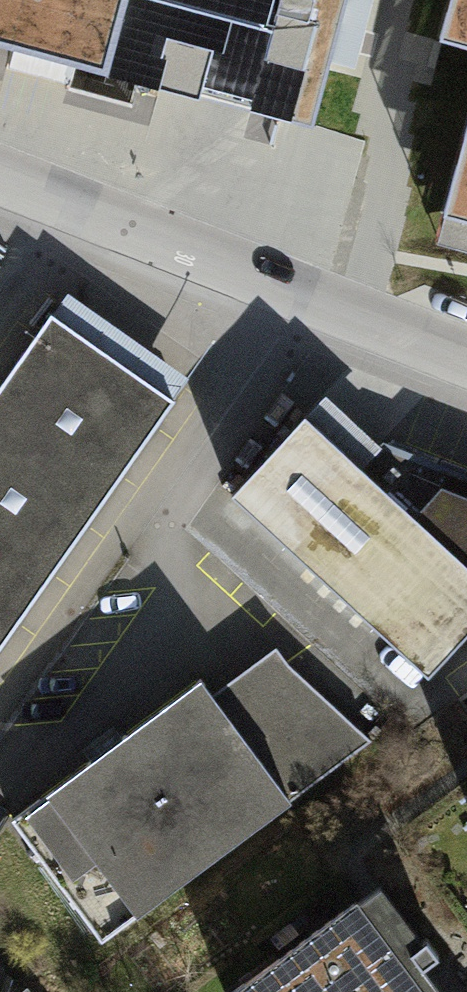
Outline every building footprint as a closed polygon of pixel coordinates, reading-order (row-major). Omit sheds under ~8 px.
[(319,138),(356,0),(0,0),(0,52),(319,138)] [(428,47),(466,58),(466,0),(441,0),(428,47)] [(422,254),(466,267),(466,92),(422,254)] [(148,149),(207,162),(219,111),(160,98),(148,149)] [(0,388),(0,655),(177,404),(51,316),(0,388)] [(321,399),(217,500),(336,603),(421,684),(466,634),(466,480),(380,444),(321,399)] [(190,682),(5,823),(100,946),(365,751),(264,658),(205,702),(190,682)] [(343,892),(213,991),(421,991),(343,892)] [(25,982),(12,991),(33,991),(25,982)]
